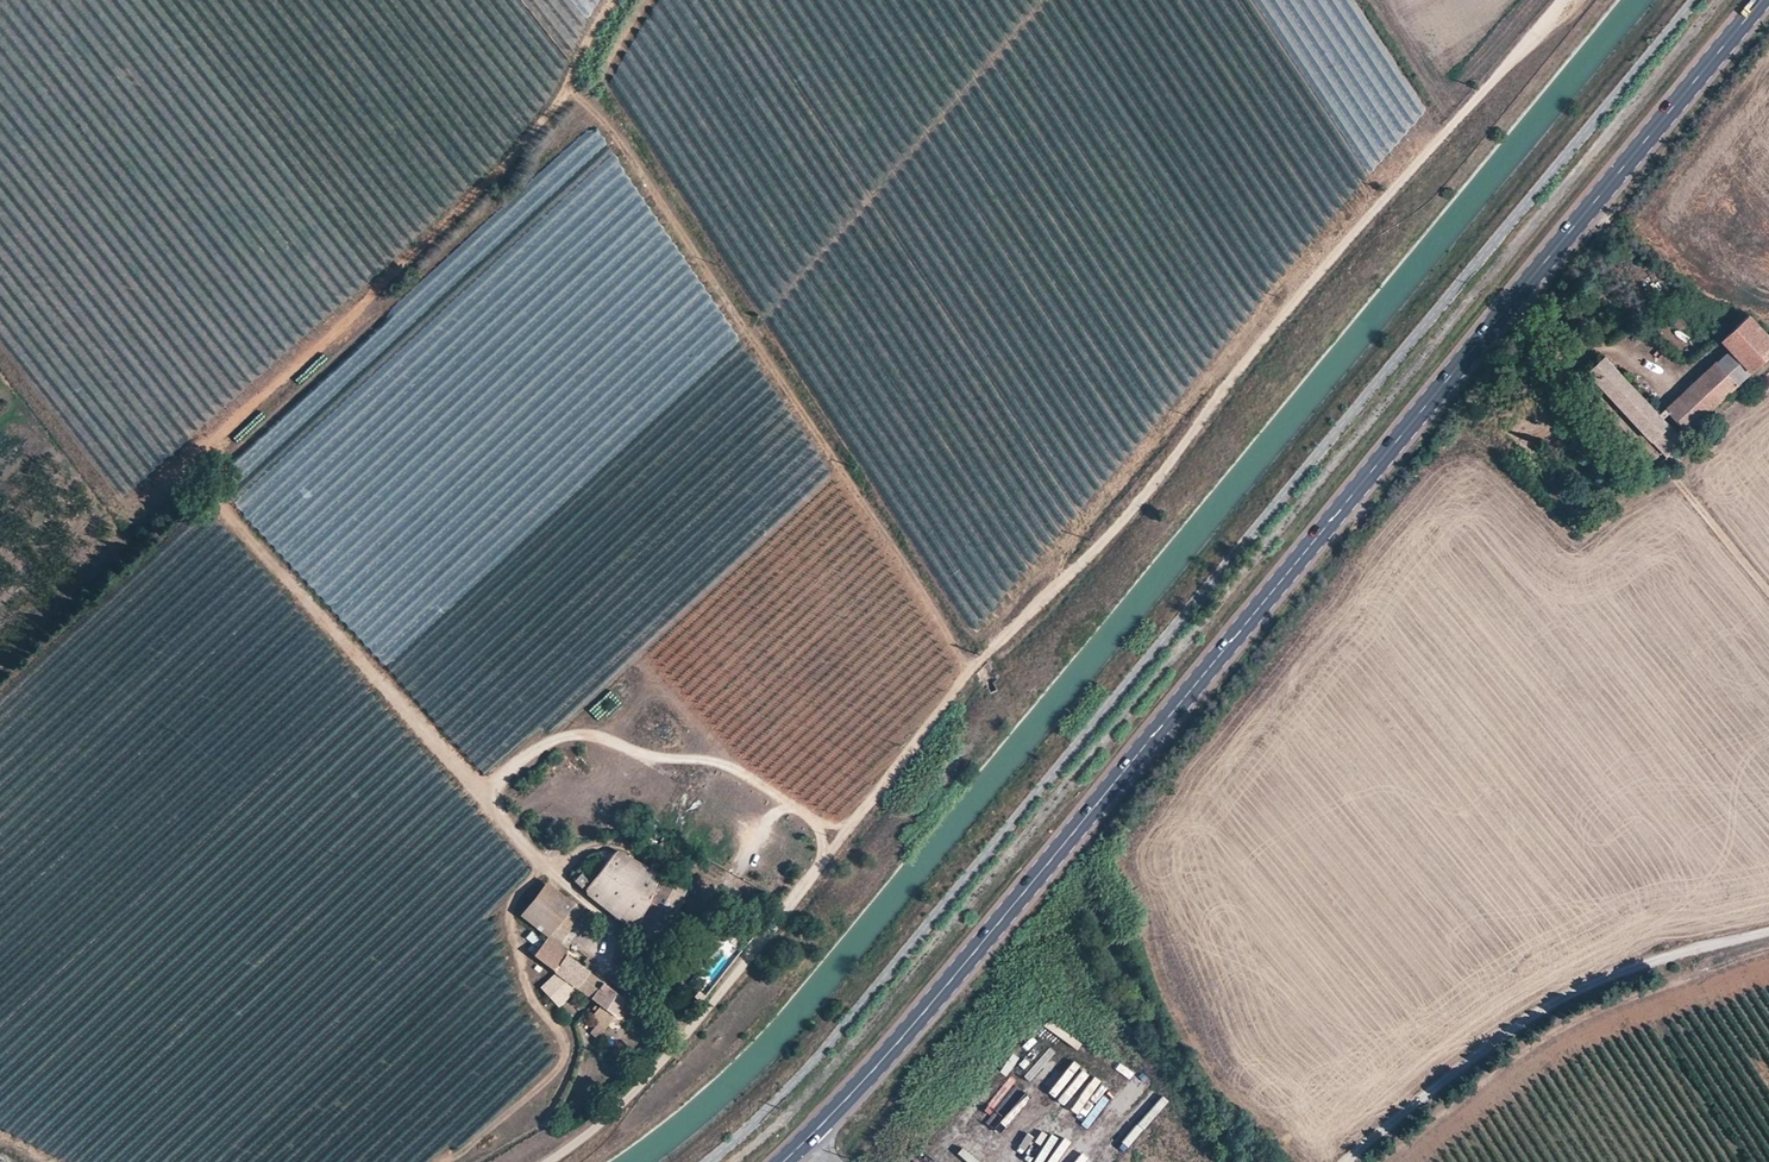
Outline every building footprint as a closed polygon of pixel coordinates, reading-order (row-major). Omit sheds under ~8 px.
[(1753,371),(1768,357),(1768,331),(1751,312),(1723,338),(1731,349),(1753,371)] [(1666,407),(1688,430),(1753,371),(1731,349),(1666,407)] [(1588,372),(1666,455),(1685,439),(1606,355),(1588,372)] [(642,686),(654,676),(645,664),(632,674),(642,686)] [(633,928),(648,936),(640,950),(648,954),(673,911),(676,912),(690,889),(623,852),(620,850),(617,850),(614,851),(588,885),(587,889),(587,891),(625,922),(633,928)] [(574,880),(580,886),(588,879),(581,872),(574,880)] [(560,903),(566,896),(547,880),(520,913),(547,936),(549,933),(560,941),(585,911),(575,902),(569,909),(560,903)] [(560,903),(569,909),(575,902),(566,896),(560,903)] [(590,970),(566,953),(570,948),(560,941),(549,933),(547,936),(533,955),(558,972),(541,986),(559,1005),(578,988),(590,970)] [(578,988),(592,997),(604,980),(590,970),(578,988)] [(592,997),(599,1002),(590,1015),(605,1025),(609,1020),(616,1024),(621,1018),(624,1021),(635,1003),(604,980),(592,997)] [(1112,1088),(1127,1069),(1119,1063),(1105,1083),(1112,1088)] [(1056,1095),(1075,1121),(1105,1098),(1085,1072),(1056,1095)] [(1115,1161),(1116,1161),(1167,1105),(1146,1086),(1119,1115),(1134,1129),(1127,1136),(1114,1124),(1095,1144),(1115,1161)]
